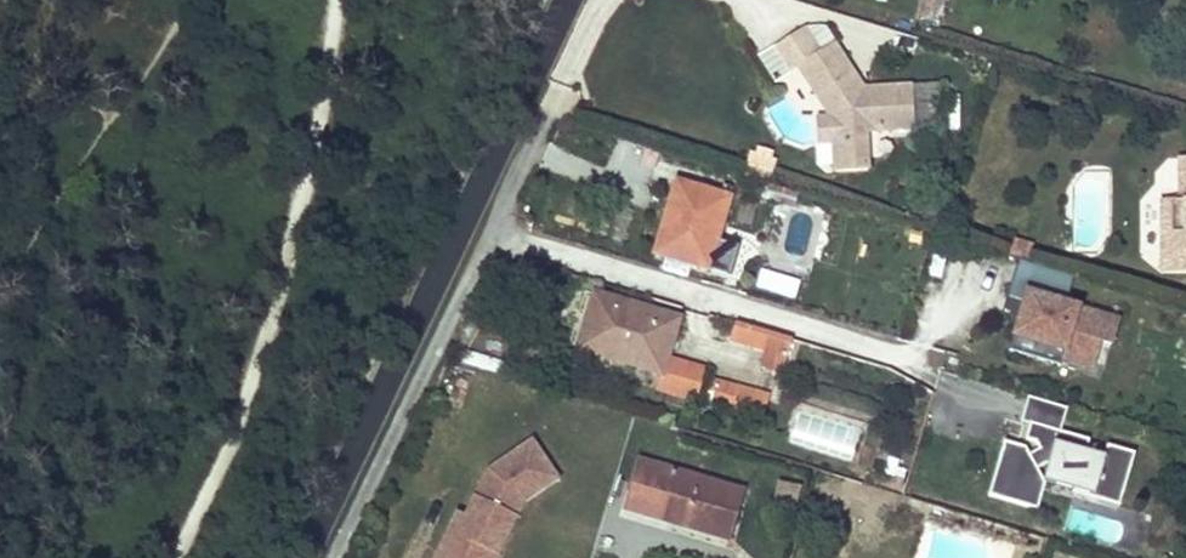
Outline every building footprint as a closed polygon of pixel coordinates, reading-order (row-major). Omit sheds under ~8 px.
[(919,17),(944,21),(947,0),(922,0),(919,17)] [(817,46),(801,23),(775,41),(791,65),(796,63),(828,112),(829,136),(830,167),(864,166),(861,127),(912,124),(910,81),(851,84),(850,67),(830,37),(817,46)] [(791,65),(775,41),(758,52),(774,77),(791,65)] [(945,96),(945,127),(958,127),(958,96),(945,96)] [(812,113),(813,138),(829,136),(828,112),(812,113)] [(732,152),(727,171),(762,181),(767,163),(732,152)] [(1175,153),(1175,195),(1156,195),(1155,252),(1178,252),(1178,270),(1185,270),(1185,153),(1175,153)] [(730,186),(725,184),(720,183),(716,193),(673,181),(652,252),(706,268),(730,186)] [(1178,270),(1178,252),(1155,252),(1154,270),(1178,270)] [(1011,343),(1034,349),(1036,342),(1062,350),(1060,357),(1090,366),(1098,339),(1109,343),(1116,321),(1062,305),(1071,278),(1019,262),(1008,297),(1024,301),(1019,317),(1011,343)] [(800,279),(765,270),(760,290),(794,299),(800,279)] [(585,353),(622,363),(659,373),(664,355),(675,316),(591,293),(585,314),(595,317),(585,353)] [(1024,301),(1008,297),(1004,312),(1019,317),(1024,301)] [(585,314),(575,350),(585,353),(595,317),(585,314)] [(787,339),(732,323),(727,340),(761,350),(757,364),(767,368),(777,371),(787,339)] [(1034,349),(1011,343),(1009,351),(1057,365),(1060,357),(1062,350),(1036,342),(1034,349)] [(694,398),(703,366),(664,355),(659,373),(655,387),(694,398)] [(763,393),(717,379),(711,400),(757,413),(763,393)] [(1058,431),(1065,408),(1027,397),(1020,420),(1029,422),(1058,431)] [(1058,431),(1029,422),(1024,439),(1034,442),(1038,448),(1028,455),(1024,448),(1003,442),(996,466),(999,472),(993,475),(987,495),(1037,510),(1043,490),(1044,483),(1036,469),(1047,462),(1077,471),(1071,492),(1118,505),(1133,453),(1106,445),(1102,457),(1084,452),(1088,440),(1058,431)] [(529,435),(484,466),(476,481),(483,484),(478,495),(471,492),(461,512),(453,508),(429,557),(492,557),(495,552),(521,498),(556,475),(529,435)] [(726,537),(733,513),(740,489),(636,459),(623,506),(726,537)] [(796,505),(800,488),(777,483),(773,500),(796,505)]
